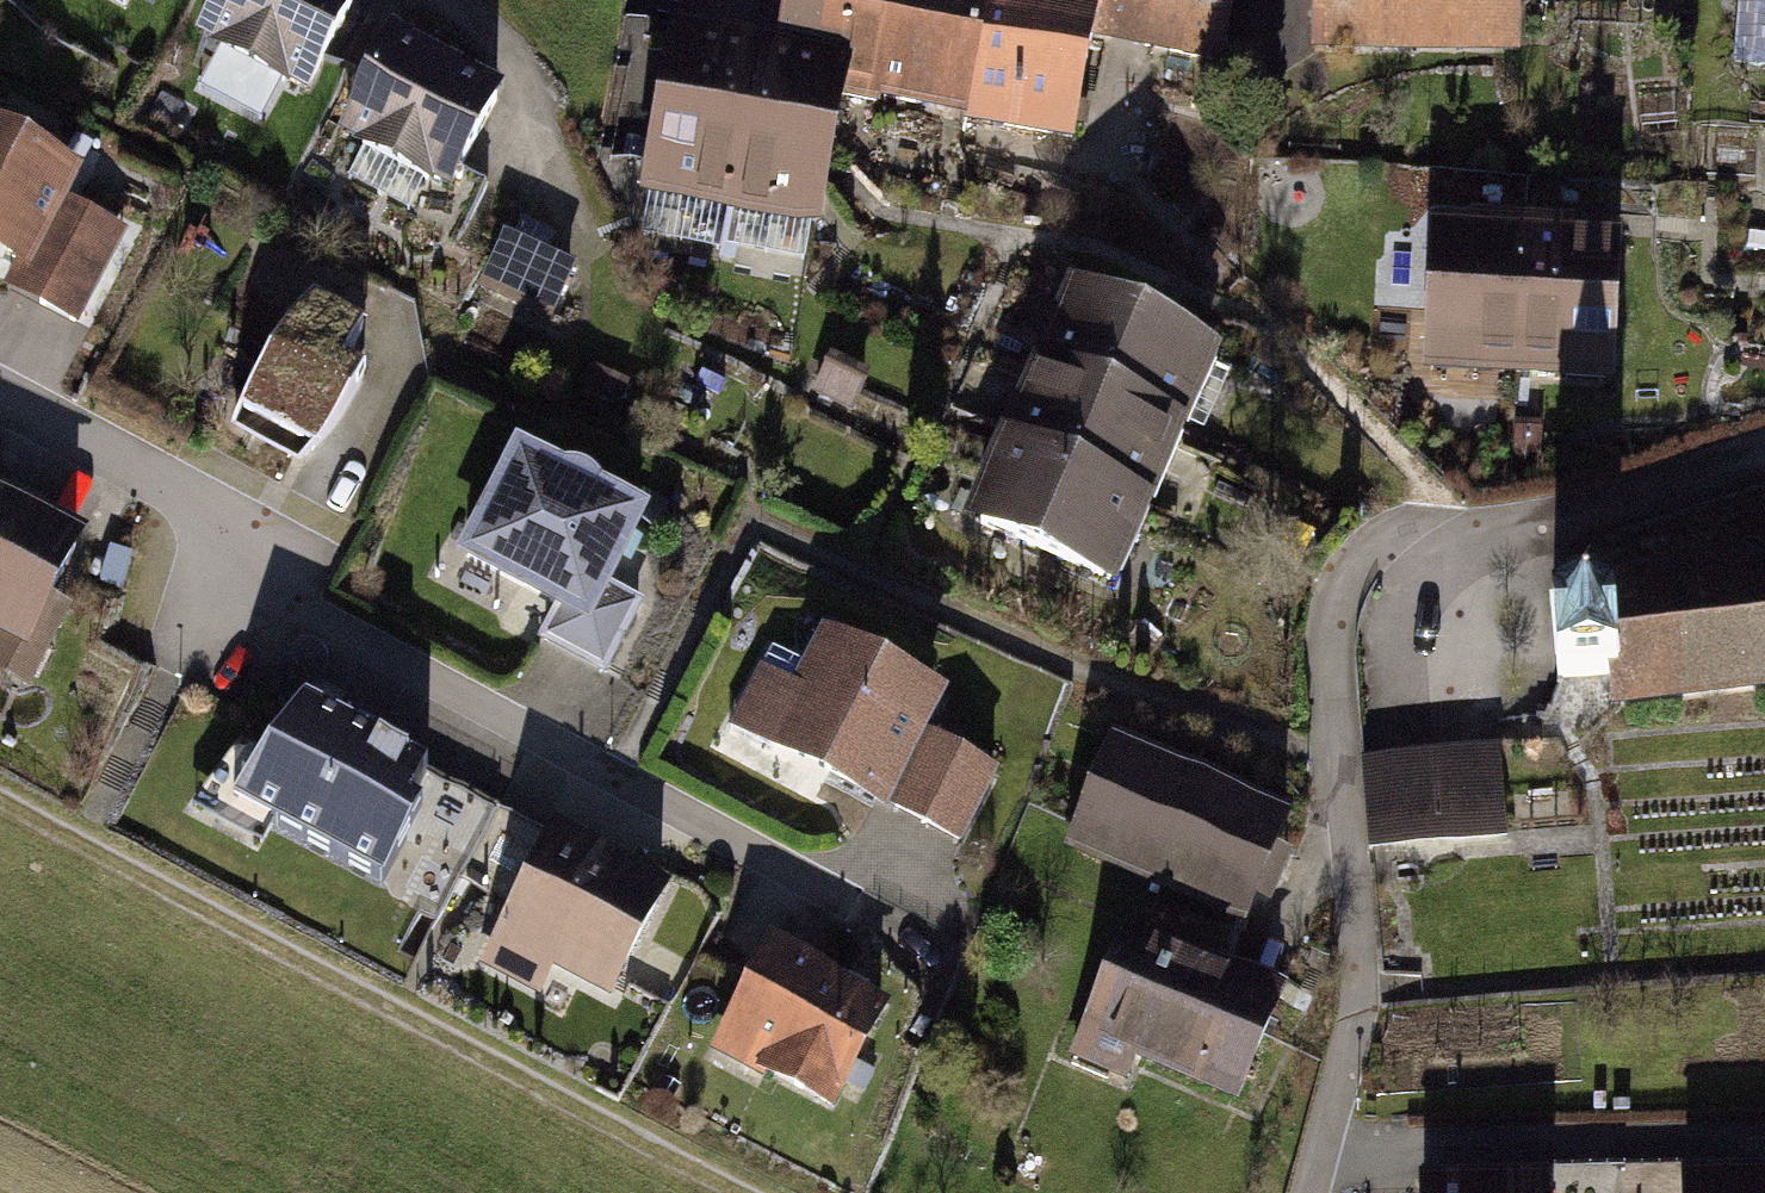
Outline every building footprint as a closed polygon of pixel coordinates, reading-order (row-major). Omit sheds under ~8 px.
[(208,36),(320,92),(366,0),(227,0),(208,36)] [(790,43),(686,23),(654,187),(835,222),(843,185),(860,94),(878,98),(897,0),(799,0),(790,43)] [(878,98),(972,116),(994,0),(897,0),(878,98)] [(972,116),(1089,139),(1109,39),(1132,43),(1235,63),(1247,0),(994,0),(972,116)] [(1321,48),(1520,59),(1523,0),(1323,0),(1321,48)] [(516,82),(405,26),(352,131),(463,187),(516,82)] [(0,117),(0,270),(17,257),(24,261),(40,269),(78,196),(94,165),(0,117)] [(78,196),(40,269),(24,261),(10,289),(90,330),(142,229),(78,196)] [(1435,221),(1427,379),(1534,384),(1542,226),(1435,221)] [(1542,226),(1534,384),(1630,389),(1638,231),(1542,226)] [(580,270),(506,233),(476,291),(551,328),(580,270)] [(1086,279),(1049,356),(1201,428),(1238,351),(1086,279)] [(279,363),(233,446),(297,481),(334,448),(385,371),(360,354),(377,325),(325,300),(279,363)] [(1049,356),(1011,435),(1163,508),(1201,428),(1049,356)] [(871,376),(835,358),(818,392),(855,410),(871,376)] [(673,504),(532,433),(468,556),(564,605),(609,628),(631,586),(673,504)] [(1011,435),(969,524),(1121,596),(1163,508),(1011,435)] [(0,486),(0,668),(17,677),(93,535),(0,486)] [(1611,573),(1615,610),(1559,616),(1567,684),(1624,677),(1627,706),(1764,689),(1764,555),(1611,573)] [(631,586),(609,628),(564,605),(545,643),(615,679),(656,599),(631,586)] [(770,664),(733,737),(892,818),(899,805),(938,729),(960,687),(829,620),(799,679),(770,664)] [(419,772),(299,712),(221,814),(375,897),(409,831),(396,823),(419,772)] [(1014,768),(938,729),(899,805),(975,843),(1014,768)] [(1303,810),(1122,734),(1076,843),(1256,919),(1303,810)] [(1507,743),(1367,755),(1375,852),(1515,840),(1507,743)] [(686,892),(559,825),(483,968),(546,1001),(562,970),(626,1004),(686,892)] [(1146,1063),(1246,1104),(1295,987),(1130,919),(1072,1058),(1136,1085),(1146,1063)] [(713,1045),(836,1118),(904,1005),(780,932),(713,1045)] [(1620,1192),(1764,1192),(1764,1166),(1620,1169),(1620,1192)] [(1424,1173),(1424,1192),(1620,1192),(1620,1169),(1424,1173)]
